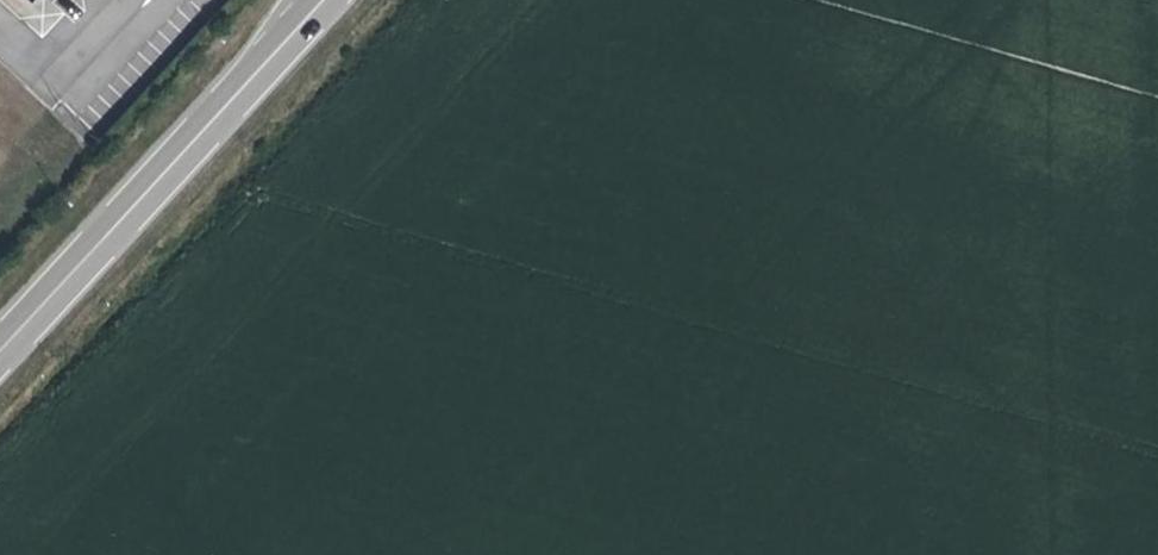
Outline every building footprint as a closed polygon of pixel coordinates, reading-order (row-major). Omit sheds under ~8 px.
[(65,14),(49,0),(38,0),(21,19),(43,39),(65,14)]
